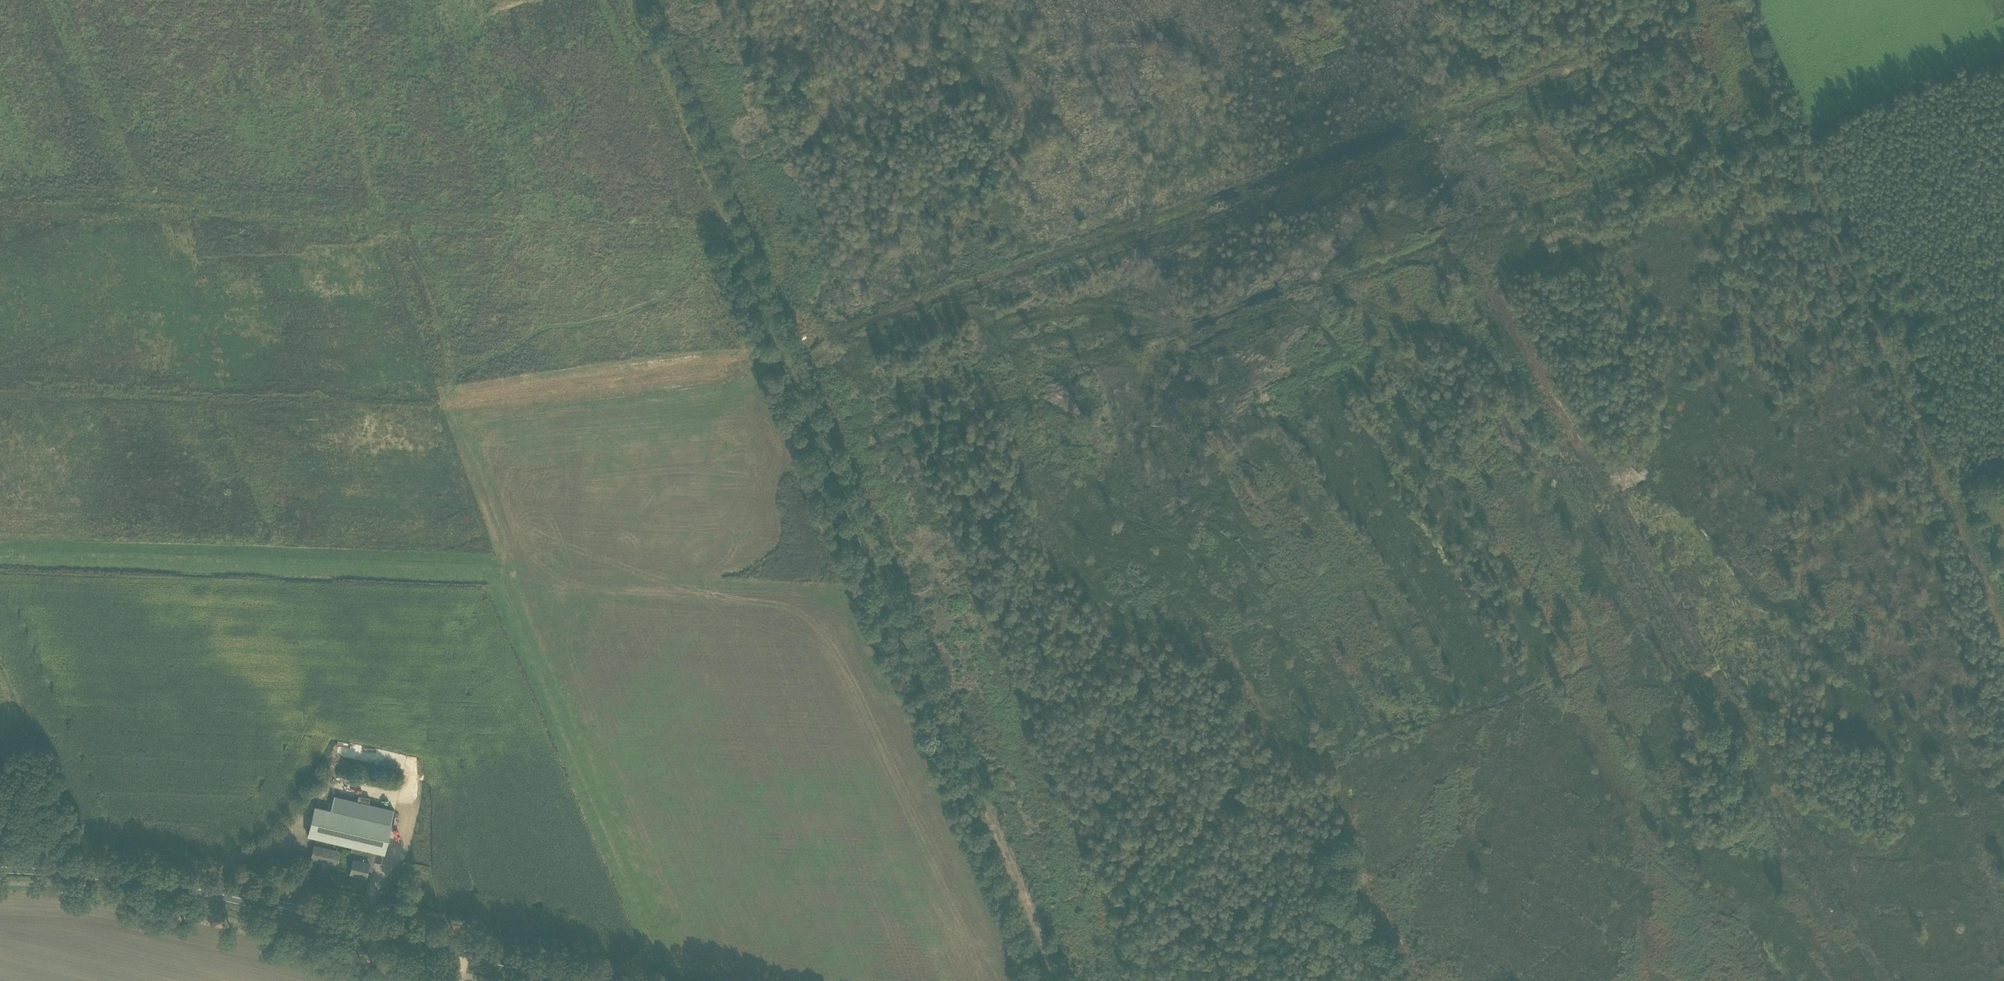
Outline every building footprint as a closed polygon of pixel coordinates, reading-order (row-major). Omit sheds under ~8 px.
[(350,872),(365,876),(367,869),(371,870),(375,852),(384,853),(393,811),(373,807),(370,818),(314,806),(307,836),(355,847),(350,872)] [(310,859),(331,864),(334,850),(313,846),(310,859)]
